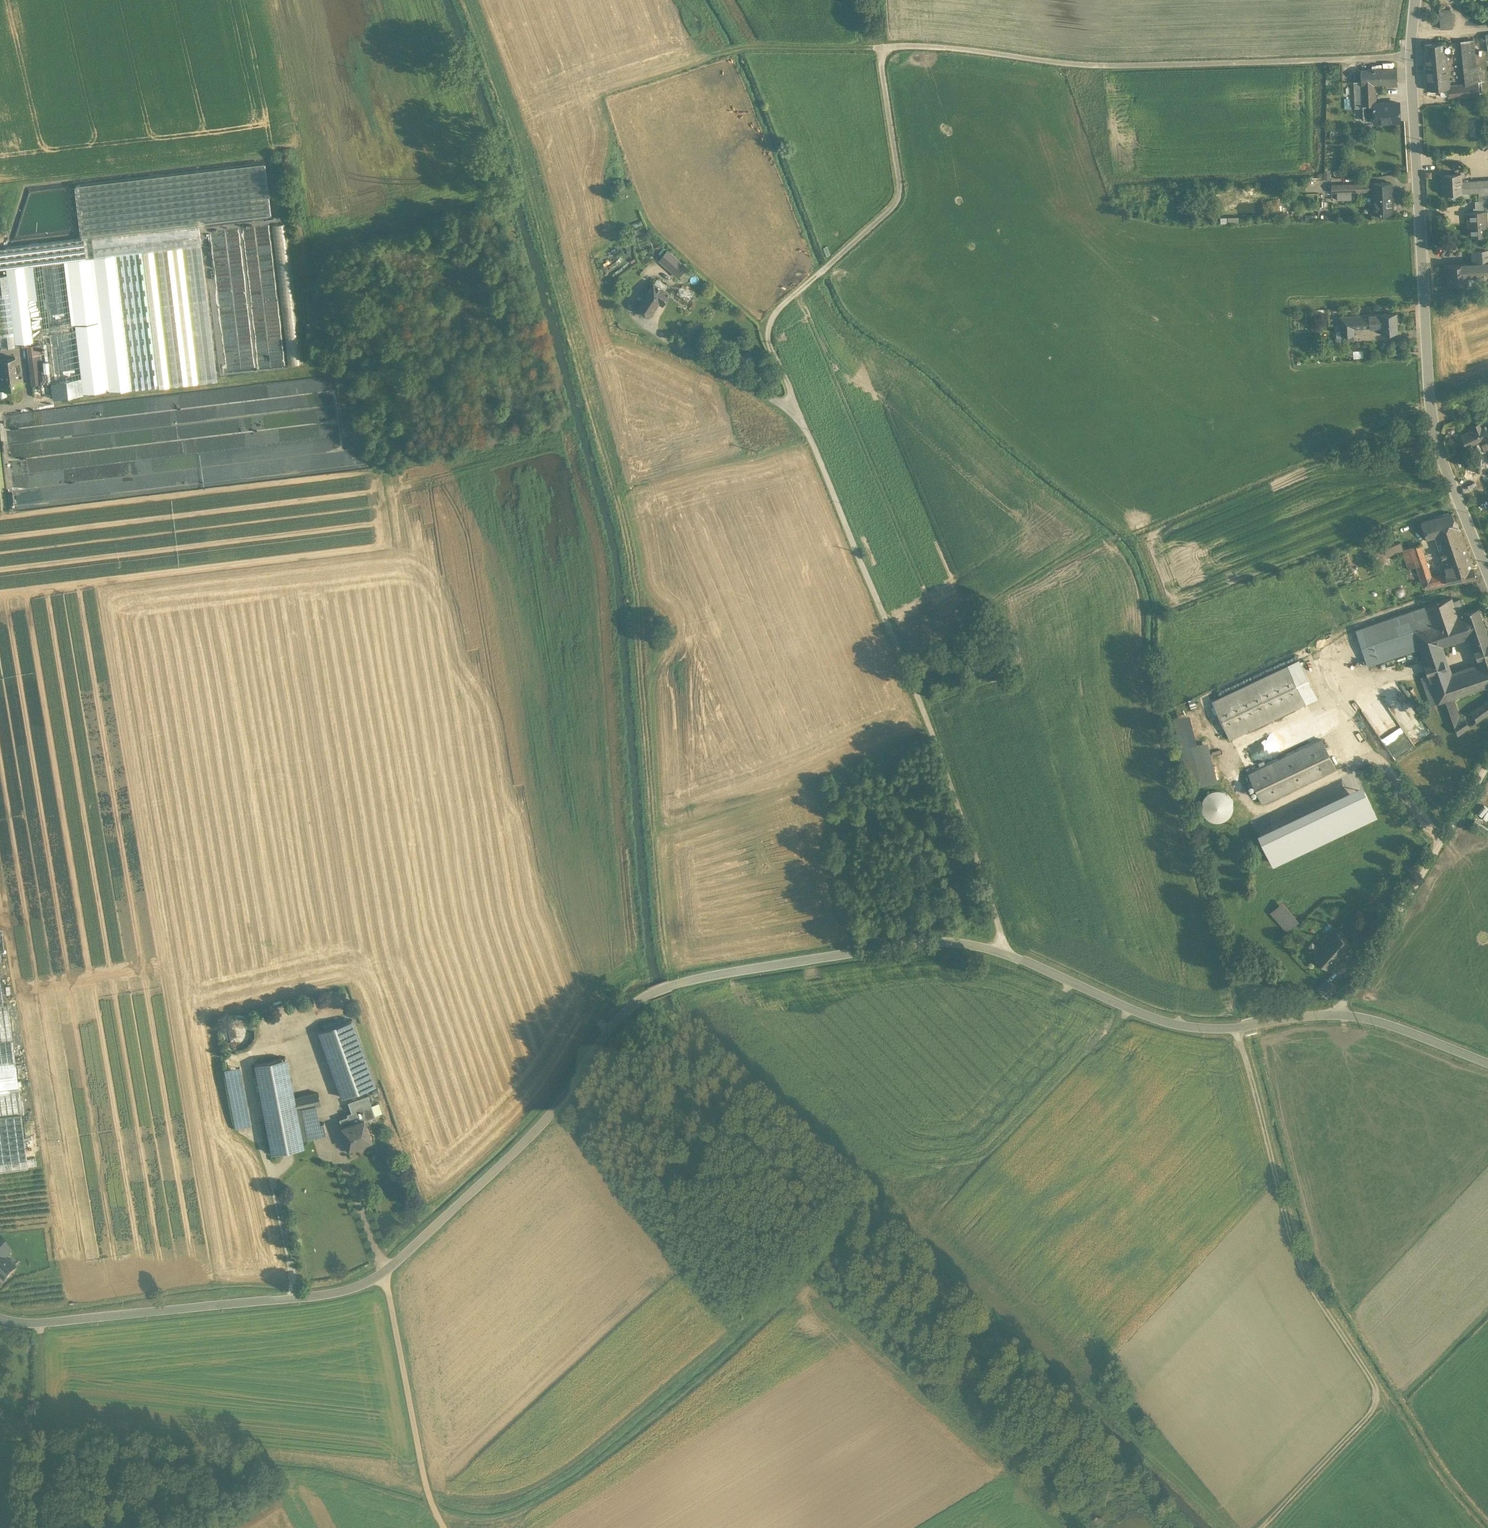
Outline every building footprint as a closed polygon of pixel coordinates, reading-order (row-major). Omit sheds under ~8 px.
[(1450,8),(1439,8),(1440,28),(1451,28),(1450,8)] [(1475,38),(1468,39),(1472,83),(1478,82),(1475,38)] [(1468,39),(1461,40),(1464,83),(1472,83),(1468,39)] [(1451,41),(1424,44),(1428,89),(1448,87),(1455,86),(1455,84),(1451,41)] [(1396,68),(1360,69),(1360,82),(1361,82),(1361,84),(1374,83),(1374,85),(1397,84),(1396,68)] [(1360,82),(1352,82),(1353,109),(1362,109),(1362,106),(1361,84),(1361,82),(1360,82)] [(1479,93),(1478,82),(1472,83),(1464,83),(1455,84),(1455,86),(1456,95),(1479,93)] [(1374,83),(1361,84),(1362,106),(1369,106),(1369,108),(1375,108),(1375,105),(1374,85),(1374,83)] [(1375,105),(1375,108),(1369,108),(1366,109),(1366,121),(1398,120),(1398,104),(1375,105)] [(1460,173),(1443,174),(1443,182),(1442,182),(1443,193),(1461,192),(1469,191),(1468,180),(1460,181),(1460,173)] [(1468,180),(1469,191),(1478,191),(1478,200),(1487,199),(1487,179),(1468,180)] [(1263,185),(1268,193),(1275,188),(1270,180),(1263,185)] [(1391,182),(1373,183),(1373,191),(1373,206),(1370,206),(1371,213),(1374,213),(1383,213),(1392,212),(1391,182)] [(1332,192),(1373,191),(1373,183),(1332,184),(1332,192)] [(1473,206),(1473,210),(1468,211),(1469,235),(1487,233),(1485,210),(1487,209),(1487,205),(1475,206),(1473,206)] [(51,357),(59,396),(226,381),(206,220),(0,247),(0,346),(51,357)] [(288,271),(290,271),(287,223),(274,224),(277,268),(287,267),(288,271)] [(1472,249),(1472,263),(1487,262),(1487,248),(1472,249)] [(688,267),(667,249),(658,260),(678,277),(688,267)] [(1446,265),(1444,267),(1444,272),(1447,274),(1448,274),(1449,284),(1467,283),(1467,287),(1473,287),(1476,287),(1475,276),(1484,275),(1486,273),(1486,272),(1487,272),(1487,262),(1472,263),(1446,265)] [(670,292),(653,281),(637,308),(650,316),(659,300),(663,303),(670,292)] [(1396,313),(1379,314),(1380,332),(1380,333),(1397,332),(1396,313)] [(1379,314),(1353,315),(1353,327),(1377,326),(1377,332),(1380,332),(1379,314)] [(1353,315),(1340,316),(1341,334),(1354,334),(1353,327),(1353,315)] [(0,359),(0,391),(22,390),(20,357),(0,359)] [(18,423),(21,422),(22,428),(41,424),(38,410),(17,414),(18,423)] [(1482,424),(1481,421),(1473,424),(1475,428),(1462,433),(1461,433),(1467,446),(1468,446),(1467,446),(1480,440),(1487,459),(1487,422),(1482,424)] [(1467,543),(1451,514),(1422,522),(1428,540),(1442,535),(1447,571),(1470,568),(1467,543)] [(1400,541),(1385,546),(1388,555),(1403,549),(1400,541)] [(1444,572),(1431,576),(1420,544),(1410,547),(1416,566),(1423,587),(1447,583),(1444,572)] [(1410,547),(1403,549),(1409,568),(1416,566),(1410,547)] [(1470,568),(1447,571),(1444,572),(1447,583),(1476,577),(1474,567),(1470,568)] [(1452,596),(1355,629),(1367,665),(1419,648),(1412,629),(1458,614),(1453,600),(1452,596)] [(1461,598),(1453,600),(1458,614),(1463,612),(1466,611),(1461,598)] [(1463,612),(1471,636),(1477,656),(1487,652),(1487,635),(1479,607),(1466,611),(1463,612)] [(1458,614),(1412,629),(1419,648),(1437,703),(1445,700),(1455,697),(1447,675),(1445,668),(1447,667),(1440,646),(1471,636),(1463,612),(1458,614)] [(1447,675),(1455,697),(1487,686),(1487,652),(1477,656),(1478,657),(1480,664),(1447,675)] [(1447,667),(1445,668),(1447,675),(1480,664),(1478,657),(1447,667)] [(1315,698),(1299,662),(1288,668),(1304,703),(1315,698)] [(1287,666),(1213,701),(1230,738),(1304,703),(1288,668),(1287,666)] [(1379,690),(1396,719),(1416,707),(1400,678),(1379,690)] [(1455,697),(1445,700),(1450,716),(1460,712),(1455,697)] [(1462,718),(1460,712),(1450,716),(1456,734),(1487,712),(1487,700),(1462,718)] [(1186,712),(1173,716),(1195,784),(1208,780),(1196,743),(1186,712)] [(1322,738),(1250,772),(1264,801),(1336,767),(1322,738)] [(1217,777),(1205,740),(1196,743),(1208,780),(1217,777)] [(1232,811),(1233,804),(1232,798),(1228,793),(1223,790),(1217,789),(1211,790),(1206,794),(1202,799),(1201,805),(1202,811),(1206,816),(1211,819),(1217,821),(1223,819),(1228,816),(1232,811)] [(1284,901),(1271,912),(1287,930),(1300,920),(1284,901)] [(1336,930),(1314,956),(1329,969),(1351,944),(1336,930)] [(1336,986),(1327,976),(1318,985),(1328,995),(1336,986)] [(28,1167),(7,1004),(2,1005),(0,990),(0,1171),(28,1167)] [(358,1016),(323,1028),(347,1097),(382,1085),(358,1016)] [(314,1049),(256,1061),(274,1152),(310,1145),(308,1137),(332,1133),(324,1088),(300,1092),(295,1068),(316,1064),(314,1049)] [(375,1104),(342,1115),(353,1147),(386,1136),(375,1104)] [(3,1284),(14,1271),(4,1261),(10,1254),(0,1245),(0,1281),(3,1284)]
